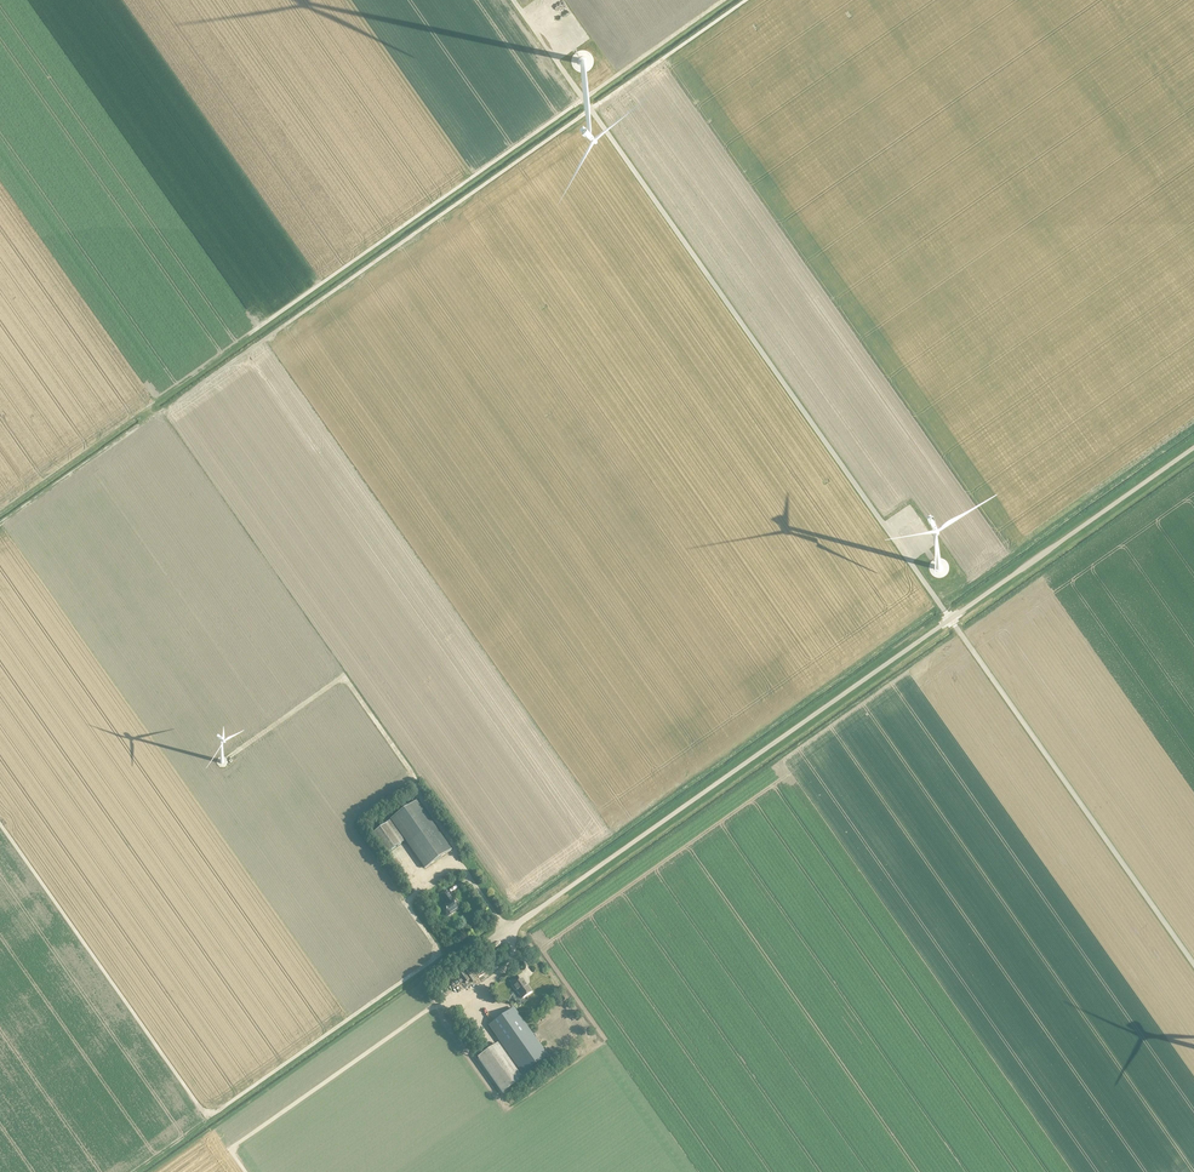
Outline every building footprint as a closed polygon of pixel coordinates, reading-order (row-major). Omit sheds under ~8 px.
[(578,61),(578,62),(578,63),(579,64),(579,65),(580,65),(581,65),(581,66),(582,66),(583,66),(584,66),(585,65),(586,65),(586,64),(587,63),(587,62),(587,61),(587,60),(587,59),(586,58),(585,57),(584,57),(583,57),(582,57),(581,57),(580,57),(580,58),(579,58),(579,59),(578,59),(578,60),(578,61)] [(391,820),(425,868),(451,850),(417,802),(391,820)] [(387,823),(373,833),(387,854),(401,844),(387,823)] [(443,911),(448,917),(453,913),(453,911),(460,906),(457,902),(455,903),(446,891),(440,895),(446,903),(442,906),(445,910),(443,911)] [(520,981),(517,977),(510,981),(512,985),(515,990),(516,989),(517,990),(516,991),(519,995),(520,994),(522,998),(532,992),(527,986),(522,979),(520,981)] [(489,1026),(523,1074),(548,1057),(514,1009),(489,1026)] [(523,1079),(498,1044),(478,1058),(503,1093),(523,1079)]
